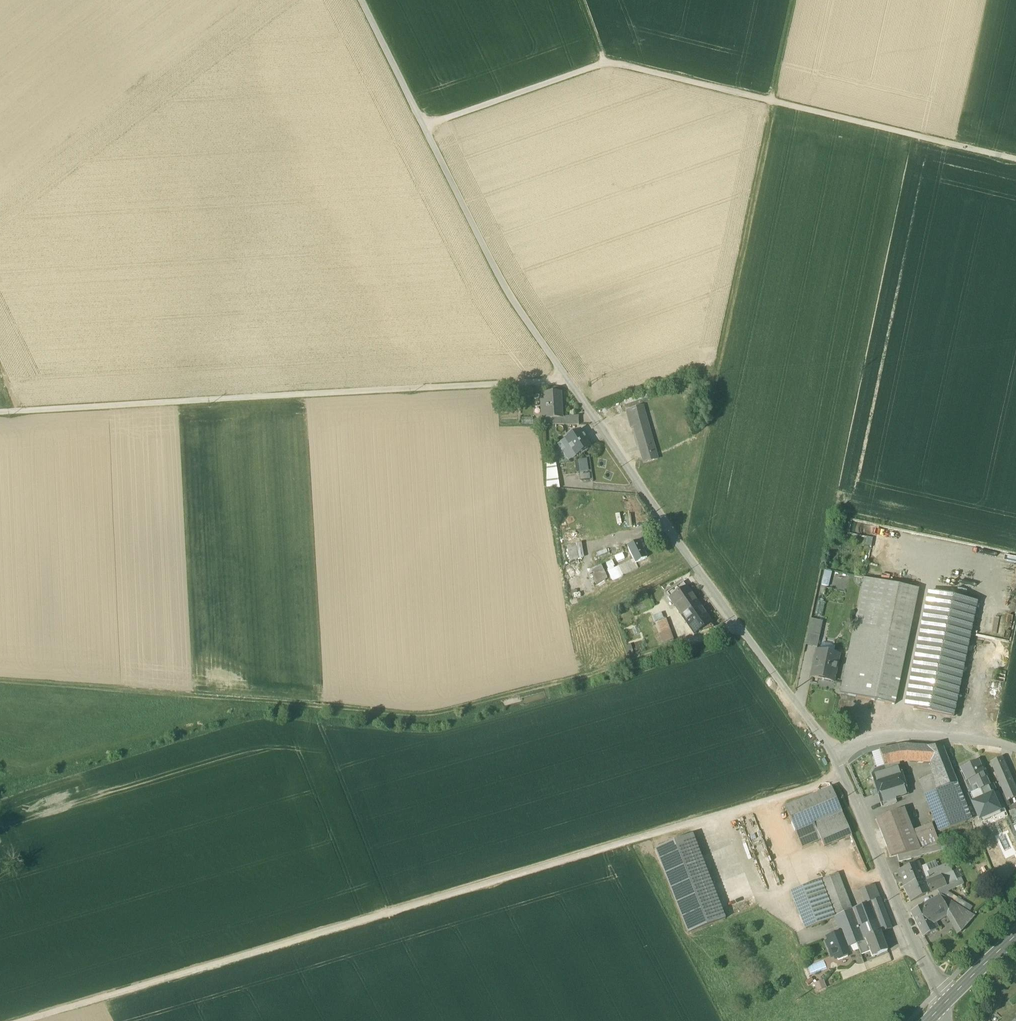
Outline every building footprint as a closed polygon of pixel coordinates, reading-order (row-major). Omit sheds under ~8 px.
[(560,394),(548,395),(550,419),(562,418),(560,394)] [(542,395),(543,410),(544,420),(550,419),(548,395),(542,395)] [(640,452),(643,463),(657,460),(642,407),(626,411),(628,418),(630,417),(632,424),(636,423),(643,451),(640,452)] [(632,424),(640,452),(643,451),(636,423),(632,424)] [(562,442),(567,449),(569,448),(575,457),(590,447),(579,430),(562,442)] [(569,461),(575,457),(569,448),(567,449),(563,452),(569,461)] [(586,458),(576,459),(577,471),(587,471),(586,458)] [(547,488),(560,488),(556,463),(547,464),(547,488)] [(853,541),(869,545),(871,538),(855,534),(853,541)] [(568,561),(582,557),(578,542),(564,546),(568,561)] [(628,547),(635,561),(626,565),(630,573),(638,569),(636,564),(647,559),(643,549),(645,548),(643,544),(641,545),(639,542),(628,547)] [(618,574),(620,578),(622,577),(630,573),(626,565),(619,569),(621,573),(618,574)] [(863,578),(854,625),(909,637),(918,590),(863,578)] [(666,593),(669,598),(686,587),(683,581),(666,593)] [(669,598),(682,616),(699,605),(686,587),(669,598)] [(904,707),(914,709),(938,594),(928,592),(904,707)] [(977,602),(938,594),(914,709),(953,717),(977,602)] [(816,614),(823,615),(826,600),(819,599),(816,614)] [(631,605),(634,614),(653,609),(650,600),(631,605)] [(711,623),(699,605),(682,616),(694,634),(711,623)] [(652,616),(654,621),(661,618),(659,613),(652,616)] [(811,618),(808,634),(805,646),(817,648),(819,637),(823,621),(811,618)] [(654,623),(656,629),(668,625),(666,619),(654,623)] [(656,629),(658,634),(670,630),(668,625),(656,629)] [(895,705),(909,637),(854,625),(840,694),(895,705)] [(658,634),(660,640),(672,636),(670,630),(658,634)] [(674,642),(672,636),(660,640),(662,646),(674,642)] [(817,651),(831,653),(832,646),(818,644),(817,651)] [(811,678),(833,682),(839,656),(816,652),(811,678)] [(884,766),(899,763),(898,746),(879,750),(883,762),(884,766)] [(907,746),(898,746),(899,763),(908,763),(930,763),(927,747),(907,746)] [(942,748),(927,747),(930,763),(933,775),(936,790),(951,785),(957,783),(942,748)] [(1005,801),(1008,800),(1015,797),(1015,794),(1001,759),(990,764),(1002,795),(1005,801)] [(977,784),(979,789),(987,786),(977,763),(962,770),(967,781),(974,777),(977,784)] [(890,783),(892,790),(904,786),(897,768),(886,772),(890,783)] [(872,777),(876,788),(890,783),(886,772),(872,777)] [(966,822),(951,785),(936,790),(933,775),(919,781),(925,795),(940,833),(966,822)] [(974,777),(967,781),(970,787),(977,784),(974,777)] [(892,796),(894,795),(892,790),(890,783),(876,788),(882,807),(894,805),(892,796)] [(904,786),(892,790),(894,795),(894,798),(905,795),(906,794),(904,786)] [(979,789),(983,799),(992,795),(987,786),(979,789)] [(785,808),(802,848),(821,840),(824,847),(851,835),(831,788),(785,808)] [(997,793),(992,795),(999,811),(998,812),(1004,809),(1003,807),(999,796),(997,793)] [(972,804),(979,820),(998,812),(999,811),(992,795),(983,799),(972,804)] [(999,796),(1003,807),(1010,805),(1008,800),(1005,801),(1002,795),(999,796)] [(876,820),(890,857),(939,845),(931,825),(913,832),(904,809),(876,820)] [(655,849),(688,934),(725,919),(692,835),(655,849)] [(939,846),(919,851),(920,856),(941,851),(939,846)] [(911,860),(921,857),(920,856),(919,851),(910,853),(911,860)] [(897,856),(899,863),(911,860),(910,853),(897,856)] [(890,856),(886,857),(891,870),(898,868),(894,859),(891,860),(890,856)] [(935,862),(920,867),(925,879),(928,878),(929,871),(938,868),(935,862)] [(897,872),(904,888),(914,883),(916,887),(926,883),(925,879),(920,867),(918,863),(897,872)] [(929,871),(928,878),(929,881),(941,876),(951,872),(952,872),(950,864),(949,863),(938,868),(929,871)] [(951,872),(941,876),(946,885),(955,880),(951,872)] [(837,874),(801,888),(815,925),(834,918),(835,918),(834,917),(844,913),(851,910),(837,874)] [(929,881),(927,883),(930,893),(937,890),(946,886),(946,885),(941,876),(929,881)] [(937,890),(940,895),(941,896),(948,892),(955,888),(963,885),(960,878),(955,880),(946,885),(946,886),(937,890)] [(910,902),(930,893),(927,883),(926,883),(916,887),(914,883),(904,888),(910,902)] [(860,891),(866,904),(879,899),(873,885),(860,891)] [(806,929),(815,925),(801,888),(791,892),(806,929)] [(967,904),(948,892),(941,896),(963,910),(967,904)] [(952,928),(956,935),(961,933),(974,917),(972,915),(969,913),(963,910),(941,896),(940,895),(923,905),(927,918),(932,916),(935,923),(949,916),(955,926),(952,928)] [(879,899),(866,904),(852,910),(858,925),(876,918),(885,914),(879,899)] [(972,907),(967,904),(963,910),(969,913),(972,907)] [(910,912),(923,937),(938,929),(935,923),(932,916),(927,918),(923,905),(910,912)] [(856,944),(864,941),(858,925),(852,910),(851,910),(844,913),(850,929),(855,944),(856,944)] [(834,918),(840,933),(850,929),(844,913),(834,917),(835,918),(834,918)] [(885,914),(876,918),(879,925),(888,922),(885,914)] [(891,929),(888,922),(879,925),(876,918),(858,925),(864,941),(865,941),(865,939),(880,933),(891,929)] [(827,940),(828,943),(828,945),(828,946),(829,948),(830,949),(834,958),(835,959),(837,959),(838,960),(847,957),(847,955),(849,954),(847,948),(855,944),(850,929),(840,933),(826,938),(827,940)] [(865,939),(865,941),(870,951),(872,957),(887,951),(880,933),(865,939)] [(828,943),(827,940),(824,941),(831,959),(834,958),(830,949),(829,948),(828,946),(828,945),(828,943)] [(861,955),(870,951),(865,941),(864,941),(856,944),(861,955)] [(814,991),(824,987),(821,979),(812,983),(814,991)] [(1015,1013),(1005,1020),(1015,1020),(1015,1014),(1015,1013)]
